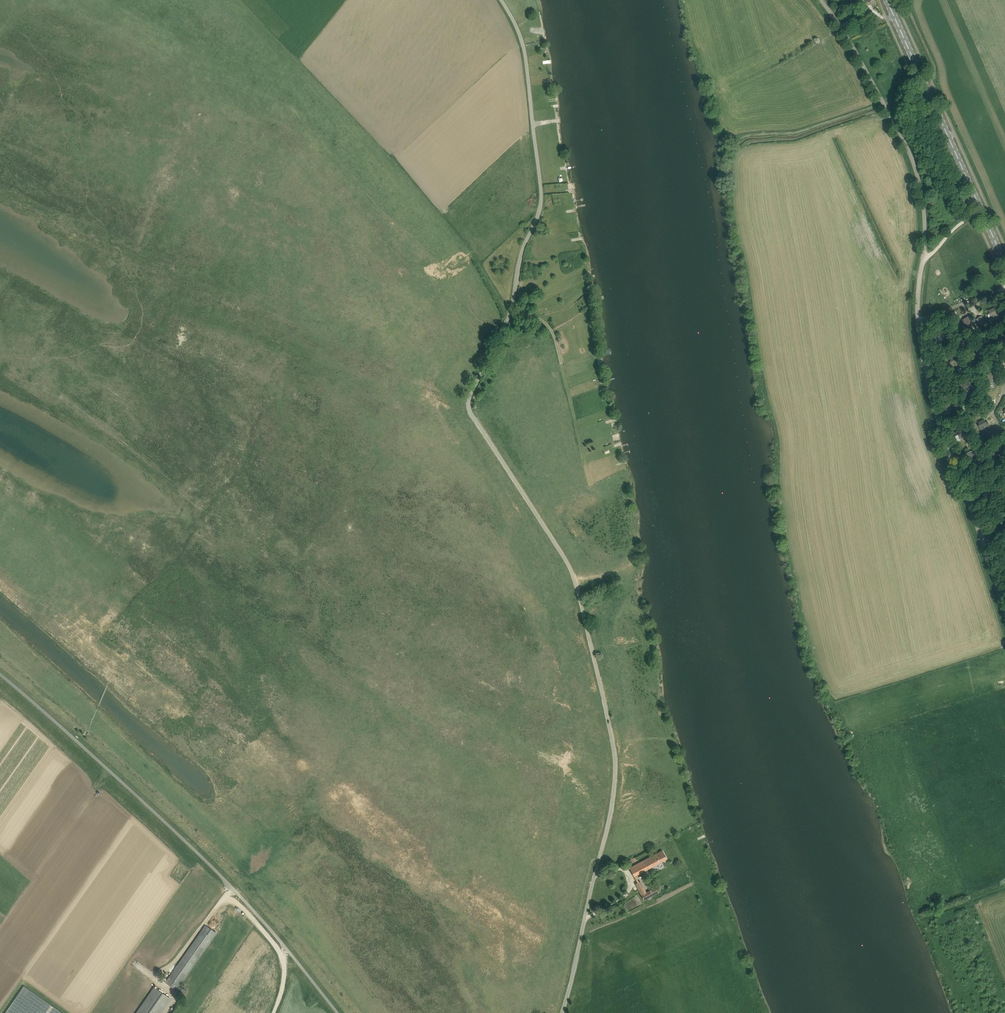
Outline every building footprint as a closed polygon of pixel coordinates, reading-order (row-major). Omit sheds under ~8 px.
[(881,23),(878,17),(874,18),(875,21),(870,24),(871,28),(881,23)] [(988,310),(990,313),(992,312),(993,316),(993,317),(998,315),(994,308),(988,310)] [(970,323),(972,322),(968,316),(962,321),(967,329),(972,326),(970,323)] [(988,327),(982,316),(975,319),(982,330),(988,327)] [(945,334),(944,331),(938,333),(939,336),(938,336),(939,341),(949,338),(947,333),(945,334)] [(975,348),(978,355),(987,351),(985,346),(982,348),(981,345),(975,348)] [(954,365),(955,366),(961,363),(959,358),(957,359),(956,356),(950,359),(951,362),(953,361),(955,364),(954,365)] [(986,374),(989,382),(998,378),(996,373),(994,374),(993,371),(992,371),(992,372),(986,374)] [(975,391),(973,388),(975,388),(972,383),(970,384),(969,381),(963,384),(965,387),(964,387),(966,392),(970,390),(972,392),(975,391)] [(947,411),(953,409),(956,414),(959,412),(955,403),(953,401),(951,402),(950,401),(944,404),(946,406),(945,407),(947,411)] [(978,426),(981,430),(990,426),(988,421),(986,422),(984,419),(979,422),(980,425),(978,426)] [(957,441),(961,440),(961,439),(966,437),(964,432),(962,433),(961,430),(955,433),(956,436),(955,436),(957,441)] [(998,446),(994,448),(991,449),(994,456),(1004,452),(1002,448),(999,449),(998,446)] [(973,464),(973,465),(979,463),(977,458),(975,459),(974,456),(968,459),(969,462),(972,461),(973,464)] [(983,494),(985,499),(994,495),(993,492),(991,493),(989,489),(983,491),(984,494),(983,494)] [(662,851),(629,868),(634,876),(667,859),(662,851)] [(649,891),(651,897),(659,893),(656,887),(649,891)] [(205,925),(166,982),(176,989),(175,990),(184,997),(187,991),(179,986),(216,933),(205,925)] [(24,986),(5,1012),(62,1012),(24,986)] [(171,999),(154,987),(136,1012),(161,1012),(171,999)]
